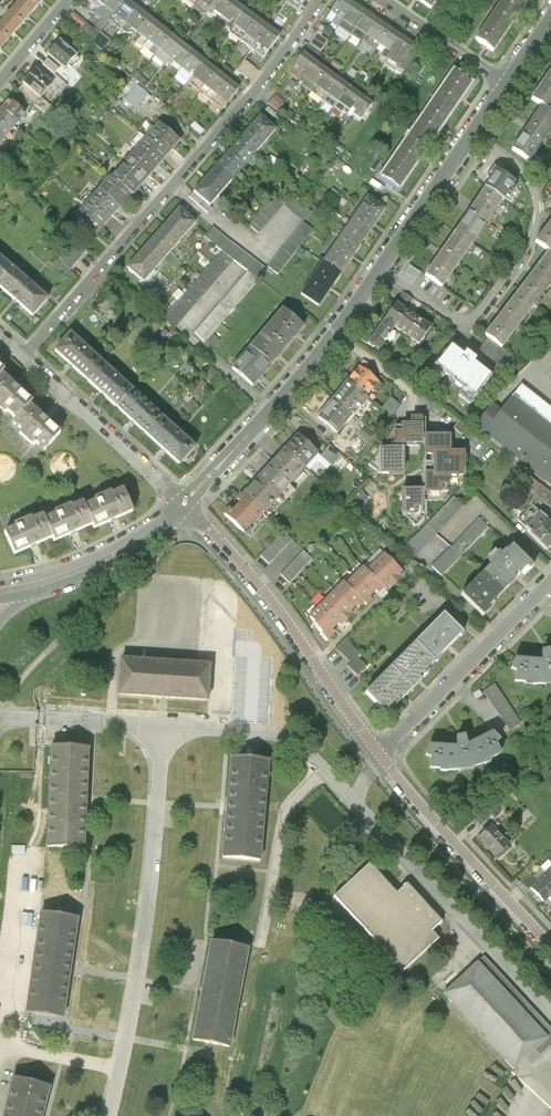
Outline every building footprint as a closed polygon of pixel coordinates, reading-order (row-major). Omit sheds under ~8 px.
[(21,1),(33,11),(43,0),(22,0),(21,1)] [(114,15),(125,0),(107,0),(102,6),(114,15)] [(114,15),(125,24),(137,9),(125,0),(114,15)] [(210,9),(217,0),(199,0),(199,1),(210,9)] [(222,18),(233,3),(229,0),(217,0),(210,9),(222,18)] [(354,5),(346,0),(340,0),(332,12),(344,20),(354,5)] [(431,10),(438,0),(417,0),(431,10)] [(488,22),(505,33),(524,4),(518,0),(503,0),(488,22)] [(21,1),(6,19),(18,29),(33,11),(21,1)] [(222,18),(233,27),(244,12),(233,3),(222,18)] [(354,5),(344,20),(356,29),(366,14),(354,5)] [(125,24),(136,33),(148,18),(137,9),(125,24)] [(273,17),(282,28),(291,21),(283,10),(273,17)] [(233,27),(245,35),(256,20),(244,12),(233,27)] [(366,14),(356,29),(368,37),(378,22),(366,14)] [(136,33),(147,42),(159,27),(148,18),(136,33)] [(0,25),(0,44),(3,47),(18,29),(6,19),(0,25)] [(245,35),(256,44),(267,29),(256,20),(245,35)] [(378,22),(368,37),(380,45),(390,30),(378,22)] [(492,51),(505,33),(488,22),(475,40),(492,51)] [(147,42),(158,50),(170,35),(159,27),(147,42)] [(335,27),(332,35),(345,40),(348,32),(335,27)] [(279,37),(267,29),(256,44),(268,52),(279,37)] [(89,42),(100,50),(109,39),(98,30),(89,42)] [(390,30),(380,45),(392,53),(402,38),(390,30)] [(158,50),(170,59),(181,44),(170,35),(158,50)] [(328,43),(317,35),(309,46),(320,54),(328,43)] [(402,38),(392,53),(388,59),(399,67),(413,46),(402,38)] [(58,43),(48,55),(65,70),(75,57),(58,43)] [(170,59),(181,68),(193,53),(181,44),(170,59)] [(420,50),(413,46),(399,67),(405,71),(420,50)] [(181,68),(192,77),(204,62),(193,53),(181,68)] [(302,71),(305,74),(314,62),(303,54),(292,69),(299,74),(302,71)] [(244,61),(236,71),(247,80),(255,69),(244,61)] [(192,77),(203,86),(215,71),(204,62),(192,77)] [(326,71),(314,62),(305,74),(302,78),(314,87),(326,71)] [(34,71),(23,84),(24,85),(39,98),(50,85),(34,71)] [(203,86),(214,95),(226,80),(215,71),(203,86)] [(314,87),(326,95),(337,80),(326,71),(314,87)] [(542,107),(549,111),(550,108),(550,72),(532,100),(542,107)] [(453,73),(433,103),(449,114),(469,84),(453,73)] [(237,89),(226,80),(214,95),(226,103),(237,89)] [(326,95),(337,103),(348,88),(337,80),(326,95)] [(51,109),(39,98),(24,85),(18,92),(45,116),(51,109)] [(123,101),(135,111),(148,96),(136,86),(123,101)] [(349,113),(352,109),(361,97),(348,88),(337,103),(349,113)] [(267,102),(276,109),(283,101),(274,93),(267,102)] [(372,105),(361,97),(352,109),(363,117),(372,105)] [(0,113),(0,114),(14,126),(25,114),(10,101),(0,113)] [(433,103),(412,132),(428,144),(449,114),(433,103)] [(513,149),(530,161),(550,131),(550,113),(549,111),(542,107),(513,149)] [(297,119),(288,113),(285,118),(294,124),(297,119)] [(4,138),(14,126),(0,114),(0,134),(4,138)] [(260,117),(238,142),(253,156),(275,131),(260,117)] [(159,127),(147,140),(167,157),(179,144),(159,127)] [(412,132),(392,162),(408,173),(428,144),(412,132)] [(156,171),(167,157),(147,140),(136,154),(156,171)] [(231,181),(253,156),(238,142),(216,167),(231,181)] [(136,154),(124,167),(144,184),(156,171),(136,154)] [(398,188),(408,173),(392,162),(381,177),(398,188)] [(132,198),(144,184),(124,167),(113,181),(130,196),(132,198)] [(209,206),(231,181),(216,167),(194,192),(209,206)] [(484,188),(502,200),(503,201),(507,195),(510,196),(515,188),(512,186),(515,182),(508,178),(508,177),(493,167),(486,177),(489,179),(483,188),(484,188)] [(110,178),(98,192),(118,210),(130,196),(113,181),(110,178)] [(455,232),(472,244),(502,200),(484,188),(455,232)] [(98,192),(87,206),(107,223),(118,210),(98,192)] [(292,197),(283,206),(283,207),(302,223),(303,224),(311,214),(292,197)] [(248,228),(258,235),(283,207),(283,206),(274,198),(248,228)] [(367,198),(345,230),(362,242),(384,209),(367,198)] [(95,236),(107,223),(87,206),(75,219),(95,236)] [(179,209),(153,239),(169,252),(194,222),(179,209)] [(312,231),(303,224),(302,223),(267,268),(278,276),(312,231)] [(538,242),(550,251),(550,225),(538,242)] [(256,279),(263,269),(212,229),(204,238),(222,253),(232,261),(248,273),(256,279)] [(340,274),(362,242),(345,230),(323,262),(340,274)] [(472,244),(455,232),(425,275),(441,287),(472,244)] [(143,282),(169,252),(153,239),(128,269),(143,282)] [(86,252),(77,244),(56,268),(66,276),(86,252)] [(519,293),(537,307),(550,289),(550,252),(519,293)] [(172,329),(232,261),(222,253),(163,321),(172,329)] [(0,258),(0,284),(13,270),(0,258)] [(318,306),(340,274),(323,262),(301,295),(318,306)] [(411,285),(419,272),(408,264),(399,277),(411,285)] [(13,270),(0,284),(0,287),(15,301),(33,316),(47,299),(13,270)] [(256,279),(248,273),(194,334),(204,343),(258,281),(256,279)] [(505,349),(537,307),(519,293),(487,335),(505,349)] [(379,348),(394,327),(419,344),(431,327),(396,303),(370,341),(379,348)] [(283,310),(266,330),(286,346),(302,327),(283,310)] [(266,330),(249,349),(269,366),(286,346),(266,330)] [(53,349),(85,378),(100,361),(69,332),(53,349)] [(219,342),(214,338),(208,345),(213,349),(219,342)] [(459,354),(448,345),(434,363),(472,393),(486,375),(469,362),(472,358),(462,350),(459,354)] [(252,385),(269,366),(249,349),(233,369),(252,385)] [(131,389),(100,361),(85,378),(115,406),(131,389)] [(377,383),(359,368),(347,382),(365,397),(377,383)] [(1,374),(0,375),(0,409),(5,414),(7,412),(16,419),(29,405),(32,402),(1,374)] [(368,399),(365,397),(347,382),(333,399),(352,415),(353,417),(368,399)] [(115,406),(147,435),(162,418),(131,389),(115,406)] [(380,409),(390,417),(399,405),(389,397),(380,409)] [(514,398),(502,414),(492,407),(477,428),(550,484),(550,426),(514,398)] [(352,415),(333,399),(318,418),(336,433),(352,415)] [(60,434),(29,405),(16,419),(13,423),(23,432),(20,435),(32,446),(35,442),(44,451),(60,434)] [(194,447),(162,418),(147,435),(178,464),(194,447)] [(404,475),(403,445),(422,445),(423,491),(402,491),(402,513),(415,525),(422,517),(422,512),(427,512),(426,500),(439,499),(447,491),(447,483),(454,483),(463,474),(463,451),(449,452),(449,435),(422,436),(422,420),(413,420),(413,427),(397,427),(388,442),(388,452),(381,452),(370,467),(382,475),(404,475)] [(317,454),(297,435),(282,452),(302,470),(317,454)] [(330,464),(338,454),(327,445),(319,454),(330,464)] [(302,470),(282,452),(257,478),(277,497),(302,470)] [(262,513),(277,497),(257,478),(242,494),(262,513)] [(95,501),(84,506),(92,524),(94,528),(132,511),(122,489),(111,494),(110,492),(94,499),(95,501)] [(461,503),(450,493),(423,523),(434,532),(461,503)] [(262,513),(242,494),(238,499),(240,502),(236,507),(253,523),(262,513)] [(55,514),(43,519),(51,537),(53,541),(92,524),(84,506),(82,502),(71,507),(70,505),(54,512),(55,514)] [(253,523),(236,507),(231,512),(228,510),(223,515),(241,531),(243,533),(253,523)] [(518,521),(525,527),(538,514),(531,507),(518,521)] [(538,514),(525,527),(547,549),(550,545),(550,527),(538,514)] [(4,533),(13,554),(51,537),(43,519),(42,516),(31,521),(29,518),(14,525),(15,528),(4,533)] [(489,528),(479,519),(451,547),(461,557),(489,528)] [(434,532),(423,523),(399,549),(409,558),(434,532)] [(251,540),(243,533),(241,531),(237,536),(246,545),(251,540)] [(260,555),(270,564),(292,540),(283,531),(260,555)] [(492,564),(484,572),(504,591),(515,579),(513,577),(517,573),(520,575),(527,568),(529,570),(534,566),(512,545),(507,551),(505,550),(501,554),(499,552),(489,562),(492,564)] [(461,557),(451,547),(432,567),(442,576),(461,557)] [(313,558),(304,550),(280,574),(290,583),(313,558)] [(383,554),(375,562),(395,583),(400,578),(398,575),(401,572),(383,554)] [(390,588),(395,583),(375,562),(366,571),(383,588),(387,585),(390,588)] [(362,567),(353,576),(371,594),(375,591),(378,594),(383,588),(366,571),(362,567)] [(484,572),(461,595),(483,617),(491,609),(489,607),(504,591),(484,572)] [(368,598),(371,594),(353,576),(345,585),(364,604),(366,606),(371,601),(368,598)] [(342,583),(334,591),(352,609),(355,605),(358,609),(364,604),(345,585),(342,583)] [(347,613),(352,609),(334,591),(326,599),(346,620),(350,616),(347,613)] [(326,599),(316,609),(334,626),(338,623),(340,625),(346,620),(326,599)] [(330,631),(334,626),(316,609),(309,616),(317,624),(315,626),(322,633),(320,635),(326,640),(333,634),(330,631)] [(444,613),(416,642),(435,661),(463,632),(444,613)] [(346,640),(337,649),(351,663),(347,666),(357,675),(366,666),(357,657),(360,653),(346,640)] [(416,642),(391,667),(412,688),(421,680),(418,677),(435,661),(416,642)] [(514,659),(510,669),(515,670),(514,681),(532,683),(532,685),(542,684),(544,686),(550,683),(550,655),(550,651),(541,652),(542,661),(514,659)] [(121,659),(119,695),(163,697),(207,700),(209,665),(121,659)] [(391,667),(365,693),(384,712),(400,696),(403,698),(412,688),(391,667)] [(484,691),(510,730),(521,723),(495,684),(484,691)] [(483,695),(479,690),(472,694),(474,697),(478,698),(483,695)] [(457,747),(429,746),(425,756),(431,757),(429,768),(448,769),(447,771),(458,770),(460,772),(466,769),(474,769),(477,766),(486,764),(485,761),(502,753),(496,744),(500,740),(492,732),(467,745),(465,737),(456,739),(457,747)] [(87,748),(50,747),(50,758),(48,758),(47,764),(50,764),(47,847),(83,848),(85,801),(86,801),(87,795),(86,795),(87,748)] [(231,757),(222,857),(259,860),(268,760),(231,757)] [(539,776),(533,769),(529,774),(534,780),(539,776)] [(494,804),(487,811),(491,815),(495,819),(501,812),(494,804)] [(480,825),(491,815),(487,811),(484,807),(473,818),(480,825)] [(478,837),(496,856),(510,844),(492,825),(478,837)] [(545,873),(550,868),(550,865),(548,861),(540,868),(545,873)] [(370,864),(334,898),(404,973),(437,941),(430,933),(441,923),(406,886),(398,894),(370,864)] [(545,873),(535,882),(531,878),(523,885),(528,890),(531,888),(544,902),(550,896),(550,898),(550,880),(545,873)] [(77,918),(41,913),(26,1012),(63,1018),(77,918)] [(211,941),(193,1040),(229,1047),(248,948),(211,941)] [(478,962),(547,1037),(534,1049),(540,1056),(550,1046),(550,1028),(484,956),(478,962)] [(478,962),(444,993),(514,1068),(534,1049),(547,1037),(478,962)] [(4,1115),(42,1115),(49,1087),(13,1078),(4,1115)]
